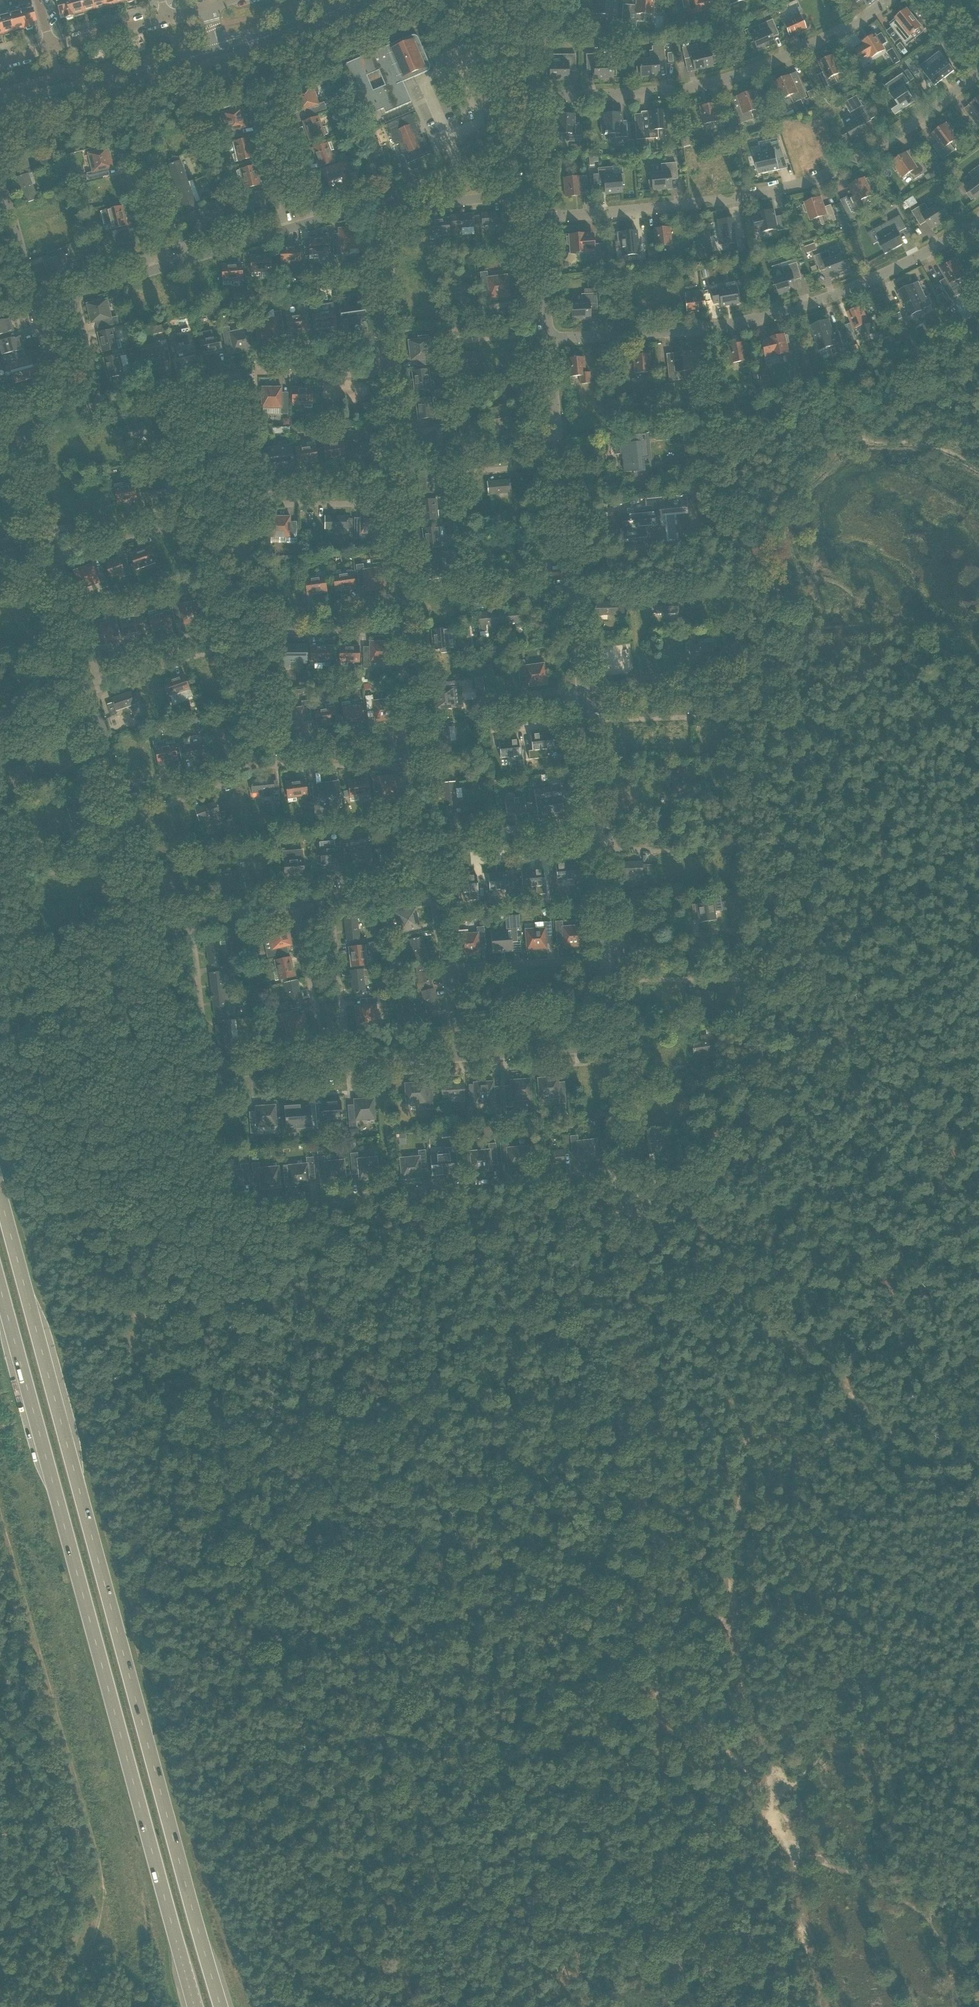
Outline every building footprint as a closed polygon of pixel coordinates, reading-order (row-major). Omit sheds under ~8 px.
[(25,5),(19,6),(25,29),(26,29),(27,30),(32,29),(32,27),(34,27),(33,22),(36,21),(31,0),(25,2),(25,5)] [(69,0),(56,0),(60,15),(63,14),(65,19),(67,18),(67,20),(73,18),(72,17),(73,16),(69,0)] [(73,16),(74,16),(73,15),(77,14),(77,15),(83,14),(83,12),(80,0),(69,0),(73,16)] [(83,12),(88,11),(88,12),(94,11),(93,9),(94,9),(92,0),(80,0),(83,12)] [(94,9),(98,8),(99,9),(104,8),(104,6),(105,6),(103,0),(92,0),(94,9)] [(596,14),(617,16),(618,0),(597,0),(596,14)] [(621,31),(628,32),(629,32),(629,21),(637,21),(643,21),(643,13),(652,14),(653,5),(656,5),(656,0),(637,0),(636,6),(629,5),(623,5),(621,31)] [(682,0),(683,8),(687,7),(688,14),(700,12),(701,20),(713,17),(710,0),(683,0),(682,0)] [(19,6),(9,9),(14,31),(15,30),(15,32),(21,30),(21,29),(24,28),(25,29),(19,6)] [(0,11),(0,20),(3,33),(4,33),(4,35),(10,33),(10,32),(14,31),(9,9),(0,11)] [(890,25),(905,43),(913,37),(911,35),(913,32),(914,33),(916,32),(915,31),(921,27),(916,20),(917,20),(912,14),(911,15),(906,9),(895,18),(897,19),(890,25)] [(737,14),(725,18),(727,25),(740,21),(737,14)] [(783,23),(785,26),(789,35),(805,27),(800,15),(783,23)] [(774,43),(771,37),(778,34),(772,20),(759,26),(761,31),(751,35),(754,42),(751,43),(754,50),(756,48),(757,50),(774,43)] [(636,32),(637,21),(629,21),(629,32),(636,32)] [(855,49),(848,53),(853,61),(860,57),(861,60),(870,55),(871,57),(884,49),(882,45),(887,42),(884,37),(879,40),(875,33),(862,41),(863,43),(854,48),(855,49)] [(344,66),(344,67),(344,68),(344,69),(344,70),(364,117),(365,116),(383,108),(385,113),(411,102),(403,82),(416,76),(426,72),(427,72),(427,71),(428,71),(428,70),(429,70),(429,69),(429,68),(430,68),(430,67),(430,66),(430,65),(429,65),(429,64),(423,50),(421,46),(418,39),(418,38),(418,37),(417,37),(417,36),(416,36),(415,35),(414,35),(413,35),(412,35),(411,35),(411,36),(351,61),(348,63),(347,63),(346,63),(346,64),(345,64),(345,65),(344,66)] [(900,43),(896,46),(904,55),(908,52),(900,43)] [(696,70),(712,66),(712,64),(715,63),(713,56),(710,57),(709,50),(698,53),(696,45),(682,48),(686,63),(693,61),(693,63),(694,70),(696,70)] [(640,67),(637,67),(637,74),(640,74),(640,76),(659,75),(658,66),(665,65),(664,50),(663,46),(652,47),(652,51),(650,51),(650,59),(639,60),(640,67)] [(594,79),(596,79),(613,78),(613,76),(616,76),(615,69),(612,69),(612,62),(601,62),(601,54),(587,55),(587,70),(594,70),(594,79)] [(566,79),(568,79),(568,72),(568,70),(575,70),(575,55),(561,55),(561,63),(550,63),(550,70),(547,70),(547,77),(550,77),(550,79),(566,79)] [(819,62),(820,64),(824,72),(818,75),(824,89),(837,83),(834,76),(842,72),(838,64),(841,62),(838,56),(835,57),(834,55),(819,62)] [(935,85),(954,71),(943,56),(930,66),(927,61),(919,67),(934,86),(935,85)] [(910,59),(905,62),(912,72),(917,68),(910,59)] [(693,61),(686,63),(688,71),(694,70),(693,61)] [(903,73),(885,85),(891,94),(896,101),(889,106),(892,110),(895,115),(915,101),(915,100),(910,93),(904,85),(909,82),(903,73)] [(790,75),(783,78),(775,82),(776,84),(773,85),(776,92),(779,90),(782,99),(791,95),(794,102),(807,97),(801,83),(794,86),(791,77),(790,75)] [(311,86),(293,93),(299,111),(304,110),(308,108),(310,114),(326,109),(323,103),(318,105),(311,86)] [(808,92),(813,105),(818,103),(813,90),(808,92)] [(737,96),(738,98),(740,107),(734,109),(739,123),(752,119),(750,111),(758,108),(755,100),(758,99),(756,92),(753,93),(752,91),(737,96)] [(870,131),(866,125),(865,124),(871,120),(871,119),(875,117),(868,105),(863,107),(857,96),(845,103),(855,121),(846,127),(849,133),(843,137),(846,143),(853,139),(854,141),(870,131)] [(971,118),(978,127),(978,98),(976,101),(970,105),(971,106),(977,113),(971,118)] [(699,106),(701,116),(703,123),(718,120),(715,103),(699,106)] [(237,129),(241,128),(246,127),(242,108),(222,113),(227,132),(221,133),(223,139),(239,135),(237,129)] [(641,114),(634,115),(636,139),(643,139),(658,137),(657,129),(666,129),(665,120),(668,119),(668,112),(665,112),(664,110),(655,111),(653,111),(648,112),(641,112),(641,114)] [(622,121),(622,113),(600,113),(601,134),(615,133),(615,138),(627,137),(626,121),(622,121)] [(421,139),(410,114),(387,124),(396,145),(398,144),(407,164),(430,154),(423,138),(421,139)] [(574,115),(567,115),(557,115),(557,117),(554,117),(554,124),(557,124),(557,133),(566,133),(566,141),(581,141),(581,126),(574,126),(574,117),(574,115)] [(303,122),(309,140),(328,134),(326,126),(322,127),(318,116),(303,122)] [(938,129),(933,133),(934,135),(939,142),(934,146),(943,158),(954,150),(949,144),(957,138),(951,131),(954,129),(949,124),(947,125),(946,124),(938,129)] [(816,129),(792,136),(800,161),(824,153),(823,151),(831,149),(826,135),(819,138),(816,129)] [(686,132),(681,132),(683,145),(683,146),(683,147),(684,146),(690,146),(694,145),(694,144),(693,143),(693,140),(690,140),(689,140),(689,139),(686,132)] [(236,153),(232,154),(234,162),(254,157),(249,138),(233,142),(236,153)] [(770,151),(754,155),(757,165),(759,164),(762,174),(779,170),(777,158),(784,157),(784,159),(785,158),(778,138),(765,141),(766,141),(767,141),(770,151)] [(312,148),(319,167),(334,162),(330,151),(334,150),(331,142),(312,148)] [(369,159),(382,153),(380,147),(367,152),(369,159)] [(103,170),(107,169),(112,167),(108,148),(88,153),(93,172),(87,173),(89,180),(105,176),(103,170)] [(913,162),(908,154),(906,153),(893,162),(894,163),(892,165),(895,171),(898,169),(903,177),(910,172),(915,179),(927,171),(918,158),(913,162)] [(26,198),(28,202),(36,199),(34,195),(36,195),(28,174),(36,171),(33,165),(30,166),(27,157),(15,161),(20,176),(17,178),(24,198),(26,198)] [(168,165),(176,186),(187,182),(180,160),(178,161),(177,157),(169,160),(171,164),(168,165)] [(598,157),(589,157),(589,166),(594,165),(594,162),(598,162),(598,157)] [(322,171),(320,172),(323,181),(328,196),(352,187),(344,163),(322,171)] [(671,188),(670,181),(670,179),(677,178),(676,163),(661,165),(662,173),(651,174),(652,180),(649,181),(650,188),(653,188),(653,190),(671,188)] [(942,163),(938,166),(942,173),(944,171),(947,169),(942,163)] [(242,177),(245,188),(260,184),(256,165),(236,170),(238,178),(242,177)] [(969,173),(974,180),(965,186),(970,192),(967,194),(971,200),(974,198),(975,199),(978,196),(978,166),(969,173)] [(594,174),(593,174),(594,184),(599,184),(599,185),(604,185),(605,192),(612,191),(612,193),(622,193),(621,190),(621,185),(624,185),(624,182),(623,174),(613,175),(613,173),(612,167),(598,168),(597,168),(598,172),(598,174),(594,174)] [(81,175),(72,178),(74,184),(83,182),(81,175)] [(587,184),(586,176),(571,178),(572,180),(564,181),(566,197),(581,195),(580,185),(587,184)] [(848,198),(841,202),(850,222),(856,220),(852,213),(855,212),(867,206),(864,198),(872,195),(868,186),(871,185),(868,179),(865,180),(864,178),(856,182),(849,185),(850,187),(854,195),(848,198)] [(186,206),(187,210),(195,207),(194,203),(195,203),(187,182),(176,186),(183,207),(186,206)] [(251,194),(254,206),(256,215),(268,213),(263,191),(260,192),(259,187),(251,189),(252,194),(251,194)] [(211,188),(210,196),(219,197),(219,189),(211,188)] [(913,196),(905,201),(909,208),(917,203),(913,196)] [(821,197),(814,200),(805,203),(806,204),(803,205),(805,212),(808,211),(811,220),(820,217),(822,224),(836,220),(831,205),(824,208),(821,197)] [(926,221),(927,222),(931,228),(933,227),(947,219),(946,217),(948,215),(944,209),(942,211),(938,205),(929,211),(924,204),(912,212),(920,224),(926,221)] [(103,211),(100,211),(104,225),(110,223),(111,229),(127,225),(122,206),(103,211)] [(195,207),(187,210),(189,214),(186,215),(194,236),(206,231),(198,210),(197,211),(195,207)] [(761,229),(761,232),(777,229),(778,231),(785,229),(782,215),(776,217),(774,210),(757,213),(758,217),(752,218),(755,230),(761,229)] [(477,215),(478,224),(481,224),(482,225),(504,224),(505,231),(511,230),(510,219),(504,219),(503,211),(481,213),(481,215),(477,215)] [(473,225),(478,224),(477,215),(473,216),(473,213),(450,215),(451,228),(473,226),(473,225)] [(877,228),(875,229),(881,240),(879,241),(878,241),(885,254),(904,243),(898,233),(907,228),(900,215),(877,228)] [(428,220),(430,240),(438,239),(438,235),(449,234),(448,218),(428,220)] [(720,245),(736,243),(732,218),(717,220),(720,245)] [(654,228),(654,238),(655,246),(671,245),(669,227),(654,228)] [(117,234),(122,256),(134,253),(129,231),(127,232),(126,228),(117,230),(118,234),(117,234)] [(339,238),(333,239),(334,255),(341,255),(340,248),(359,247),(358,228),(338,229),(339,238)] [(637,230),(616,232),(617,242),(621,242),(622,256),(631,255),(632,260),(639,259),(637,230)] [(569,237),(566,237),(567,244),(570,244),(571,253),(580,252),(580,257),(580,260),(594,259),(595,259),(597,259),(598,265),(603,264),(602,243),(593,244),(586,245),(586,236),(586,234),(578,234),(569,235),(569,237)] [(304,248),(305,259),(306,259),(310,258),(318,258),(318,254),(329,253),(328,237),(309,239),(309,248),(304,248)] [(805,247),(807,253),(817,249),(815,243),(805,247)] [(800,244),(791,247),(793,254),(802,251),(800,244)] [(280,247),(281,267),(290,267),(289,263),(301,262),(300,246),(280,247)] [(53,258),(49,260),(44,261),(51,280),(70,273),(63,255),(68,253),(66,247),(51,253),(53,258)] [(832,276),(847,270),(846,268),(849,267),(847,260),(844,262),(841,255),(831,259),(828,251),(815,256),(820,271),(827,268),(830,277),(832,276)] [(252,276),(260,275),(260,272),(271,271),(270,255),(250,256),(252,276)] [(941,269),(942,270),(946,278),(940,282),(951,299),(963,292),(956,281),(964,276),(959,268),(962,267),(958,260),(956,262),(955,260),(941,269)] [(797,288),(795,282),(794,280),(801,278),(797,263),(783,267),(785,275),(775,278),(777,285),(774,286),(776,293),(779,292),(779,294),(797,288)] [(223,285),(231,285),(231,281),(242,280),(241,264),(222,265),(223,285)] [(341,269),(338,277),(345,279),(348,272),(341,269)] [(489,288),(489,293),(490,298),(509,295),(507,275),(487,278),(487,272),(480,273),(482,289),(489,288)] [(927,297),(919,282),(898,292),(911,316),(932,306),(927,297)] [(739,303),(736,287),(712,291),(713,303),(721,302),(721,306),(739,303)] [(590,318),(590,311),(590,309),(597,309),(595,288),(584,289),(584,294),(582,294),(582,302),(571,303),(571,310),(568,310),(569,317),(572,317),(572,319),(590,318)] [(150,290),(134,289),(133,302),(149,303),(150,290)] [(318,290),(309,291),(310,297),(312,296),(313,299),(319,298),(318,290)] [(686,297),(685,297),(685,300),(686,310),(704,307),(703,296),(703,295),(702,290),(685,292),(686,297)] [(938,296),(943,304),(947,302),(943,294),(938,296)] [(278,297),(270,298),(270,302),(272,301),(273,305),(279,304),(279,306),(281,306),(280,298),(279,298),(278,297)] [(100,321),(102,327),(118,323),(116,317),(111,318),(106,299),(87,304),(91,323),(100,321)] [(356,306),(339,309),(341,323),(342,325),(350,324),(365,322),(367,322),(366,312),(363,312),(363,308),(365,308),(364,300),(355,301),(356,306)] [(298,315),(286,316),(288,332),(308,330),(307,326),(310,326),(308,313),(305,314),(305,310),(304,306),(296,307),(297,311),(298,315)] [(850,321),(853,328),(857,327),(857,328),(861,339),(861,338),(861,337),(876,331),(876,333),(877,333),(873,322),(867,324),(867,323),(868,323),(861,306),(847,311),(850,321)] [(314,315),(312,315),(314,327),(316,327),(316,328),(336,326),(334,310),(322,311),(322,308),(314,309),(314,315)] [(277,329),(283,328),(281,311),(274,312),(275,318),(256,321),(258,340),(278,338),(277,329)] [(6,333),(14,331),(10,318),(2,320),(0,320),(0,335),(6,333)] [(902,318),(897,320),(902,331),(907,329),(902,318)] [(811,325),(819,350),(830,347),(833,354),(845,350),(838,329),(833,331),(829,319),(811,325)] [(962,321),(954,325),(960,334),(968,330),(962,321)] [(163,325),(156,326),(158,333),(164,332),(163,325)] [(231,343),(232,347),(233,352),(253,348),(248,329),(229,333),(228,327),(222,328),(225,345),(231,343)] [(182,334),(173,335),(178,357),(194,354),(188,328),(181,330),(182,334)] [(98,333),(102,352),(121,347),(120,340),(116,340),(113,329),(98,333)] [(211,330),(198,333),(198,335),(202,355),(222,351),(218,335),(212,336),(211,330)] [(898,332),(892,334),(895,343),(901,340),(898,332)] [(2,355),(14,352),(24,349),(20,336),(7,339),(6,333),(0,335),(0,346),(2,355)] [(783,334),(774,337),(767,338),(770,349),(763,351),(767,365),(781,362),(779,354),(787,352),(785,343),(788,342),(786,336),(783,336),(783,334)] [(431,358),(429,338),(428,338),(427,335),(418,336),(418,339),(409,341),(411,360),(420,359),(421,365),(437,363),(437,357),(431,358)] [(163,357),(169,356),(165,340),(159,341),(160,347),(141,351),(145,371),(165,367),(163,357)] [(728,344),(729,354),(731,362),(746,360),(743,342),(728,344)] [(481,362),(480,354),(476,354),(476,352),(454,353),(455,366),(477,364),(477,362),(481,362)] [(690,352),(674,354),(675,364),(668,365),(669,380),(683,379),(683,371),(692,370),(691,361),(694,361),(693,354),(690,354),(690,352)] [(9,365),(5,366),(7,372),(7,373),(11,371),(12,374),(11,374),(11,375),(13,383),(25,380),(26,380),(27,380),(40,376),(38,367),(37,367),(33,368),(33,366),(33,365),(31,356),(26,358),(21,359),(18,360),(19,362),(17,362),(15,353),(6,355),(9,365)] [(634,354),(634,364),(635,372),(650,372),(649,353),(634,354)] [(104,358),(108,378),(127,373),(125,365),(122,366),(119,355),(104,358)] [(580,375),(580,383),(590,382),(589,372),(585,372),(583,357),(568,358),(569,376),(580,375)] [(428,369),(422,370),(412,371),(415,390),(434,388),(433,380),(430,381),(428,369)] [(761,377),(760,377),(762,386),(769,385),(769,384),(767,376),(761,377)] [(281,397),(281,392),(281,388),(262,388),(262,408),(281,408),(281,413),(287,413),(287,397),(281,397)] [(304,407),(312,407),(312,388),(292,388),(292,404),(304,404),(304,407)] [(416,400),(418,419),(434,417),(432,406),(436,405),(435,397),(416,400)] [(488,415),(484,415),(485,424),(489,424),(490,426),(512,423),(511,418),(517,418),(515,406),(509,406),(510,411),(500,412),(499,406),(487,408),(488,415)] [(425,430),(421,430),(415,431),(418,450),(437,448),(435,428),(441,428),(440,421),(424,423),(425,430)] [(123,430),(119,431),(121,439),(125,439),(125,440),(137,437),(147,435),(152,434),(151,428),(146,429),(144,422),(123,427),(123,430)] [(618,444),(614,445),(615,454),(624,454),(625,456),(622,457),(624,471),(634,470),(643,470),(642,458),(648,457),(646,441),(640,442),(639,435),(623,436),(624,443),(624,444),(618,444)] [(372,442),(350,445),(350,446),(346,446),(348,455),(352,455),(352,457),(374,454),(374,449),(379,449),(378,437),(372,438),(372,442)] [(323,440),(326,460),(345,457),(343,441),(332,443),(331,439),(323,440)] [(296,448),(298,464),(317,461),(314,441),(306,443),(307,446),(296,448)] [(293,464),(291,446),(282,448),(267,450),(269,468),(293,464)] [(433,493),(431,480),(430,470),(418,472),(420,494),(423,493),(423,498),(432,497),(431,493),(433,493)] [(490,481),(487,482),(488,495),(510,493),(510,492),(510,490),(516,489),(515,481),(510,482),(510,479),(490,481)] [(122,486),(121,482),(113,484),(117,503),(137,500),(133,484),(122,486)] [(664,497),(655,498),(645,499),(646,511),(621,513),(622,530),(660,527),(658,508),(665,507),(664,497)] [(420,501),(422,520),(442,518),(441,510),(437,511),(436,499),(420,501)] [(361,522),(355,522),(355,539),(361,539),(361,533),(380,533),(380,513),(361,513),(361,522)] [(348,516),(325,516),(325,529),(348,529),(348,528),(352,528),(352,518),(348,518),(348,516)] [(296,526),(290,526),(290,517),(270,517),(270,537),(290,537),(290,543),(296,543),(296,526)] [(15,527),(19,539),(25,537),(21,525),(15,527)] [(423,529),(425,548),(441,547),(439,535),(443,535),(442,527),(423,529)] [(130,554),(134,563),(136,569),(155,562),(150,547),(130,554)] [(458,550),(425,554),(427,579),(447,577),(446,569),(453,569),(452,558),(459,557),(458,550)] [(118,558),(105,562),(110,577),(123,573),(124,576),(130,574),(126,559),(120,561),(118,558)] [(93,564),(74,570),(80,589),(99,582),(101,588),(107,586),(102,572),(96,574),(93,564)] [(365,581),(365,585),(366,590),(386,587),(383,567),(364,570),(363,565),(356,565),(359,582),(365,581)] [(333,571),(335,590),(355,588),(353,572),(341,573),(341,570),(333,571)] [(305,579),(307,594),(327,592),(324,572),(316,573),(316,577),(305,579)] [(180,616),(181,619),(182,625),(201,621),(197,601),(178,605),(177,599),(171,601),(174,617),(180,616)] [(617,602),(595,602),(595,615),(605,615),(617,614),(617,613),(620,613),(622,613),(625,612),(625,604),(621,604),(617,604),(617,602)] [(523,609),(503,611),(504,624),(524,622),(524,620),(531,619),(531,620),(532,620),(531,610),(523,611),(523,609)] [(148,611),(152,631),(171,627),(168,611),(157,613),(156,610),(148,611)] [(504,624),(503,611),(478,613),(480,631),(498,629),(497,624),(504,624)] [(112,633),(118,632),(115,616),(108,617),(110,622),(90,626),(94,646),(114,642),(112,633)] [(447,628),(432,630),(433,650),(441,649),(441,652),(450,652),(450,648),(453,648),(453,640),(449,640),(447,628)] [(691,641),(685,642),(686,649),(687,657),(692,656),(692,659),(714,655),(712,643),(702,645),(692,646),(691,641)] [(370,651),(364,651),(364,668),(370,668),(370,662),(390,662),(390,642),(370,642),(370,651)] [(280,666),(289,666),(289,663),(306,663),(306,645),(280,645),(280,666)] [(323,662),(323,666),(331,666),(331,646),(311,646),(311,662),(323,662)] [(339,646),(339,666),(348,666),(348,662),(359,662),(359,646),(339,646)] [(526,677),(526,681),(527,686),(547,683),(544,664),(525,666),(524,661),(517,661),(520,678),(526,677)] [(166,681),(172,699),(180,697),(178,693),(189,689),(184,674),(166,681)] [(482,677),(475,678),(476,693),(484,692),(482,677)] [(439,689),(434,690),(436,709),(455,707),(462,707),(460,687),(459,687),(459,681),(452,682),(442,683),(443,689),(439,689)] [(7,699),(6,697),(10,696),(8,688),(4,689),(3,688),(0,689),(0,702),(7,699)] [(140,701),(137,692),(133,694),(132,691),(111,699),(113,703),(107,705),(111,716),(117,714),(115,710),(137,703),(136,702),(140,701)] [(374,712),(375,716),(375,721),(395,719),(392,699),(373,701),(372,696),(366,697),(368,713),(374,712)] [(283,710),(286,730),(306,727),(304,718),(310,717),(308,700),(302,701),(303,707),(283,710)] [(342,702),(344,722),(364,719),(362,703),(350,705),(350,701),(342,702)] [(314,710),(317,726),(336,723),(333,703),(325,704),(326,708),(314,710)] [(438,731),(436,731),(439,753),(441,753),(442,757),(450,756),(450,752),(451,751),(450,742),(450,741),(449,729),(438,731)] [(532,750),(528,750),(529,759),(547,757),(547,749),(554,748),(552,732),(530,735),(532,750)] [(178,740),(179,747),(182,760),(204,756),(204,753),(208,752),(206,743),(202,744),(202,742),(184,746),(183,739),(178,740)] [(158,763),(177,759),(174,740),(166,742),(166,745),(155,748),(158,763)] [(518,740),(499,742),(500,758),(520,756),(518,740)] [(378,778),(373,778),(376,801),(385,800),(385,799),(384,797),(389,797),(401,795),(399,778),(393,779),(393,776),(392,776),(378,778)] [(273,779),(251,780),(251,790),(252,793),(263,792),(264,797),(267,797),(274,796),(274,791),(274,789),(273,781),(273,779)] [(348,781),(349,791),(351,801),(359,800),(358,796),(370,795),(368,779),(348,781)] [(306,789),(305,780),(286,782),(288,802),(296,801),(296,797),(307,796),(306,789)] [(483,780),(477,782),(480,789),(486,787),(483,780)] [(321,808),(340,805),(340,799),(338,782),(318,785),(321,807),(321,808)] [(454,782),(442,783),(445,806),(447,805),(448,810),(455,809),(456,809),(464,808),(464,803),(457,804),(456,799),(456,798),(455,789),(455,787),(454,782)] [(560,786),(547,788),(551,814),(563,812),(560,786)] [(546,787),(533,789),(537,815),(550,813),(546,787)] [(524,797),(504,800),(507,816),(526,813),(524,797)] [(195,809),(199,820),(220,813),(220,812),(224,811),(221,802),(217,804),(216,801),(195,809)] [(456,809),(448,810),(448,814),(446,814),(448,836),(460,835),(458,813),(457,813),(456,809)] [(334,848),(334,841),(320,842),(321,856),(316,856),(317,863),(321,863),(321,865),(341,863),(340,847),(334,848)] [(351,842),(352,862),(372,861),(371,845),(359,846),(359,842),(351,842)] [(393,848),(380,849),(380,851),(381,861),(403,860),(402,842),(396,842),(395,842),(392,843),(392,844),(393,848)] [(302,850),(282,851),(283,860),(283,862),(285,876),(304,874),(302,854),(302,850)] [(577,862),(556,864),(557,880),(579,879),(577,862)] [(642,863),(620,863),(620,875),(635,875),(636,875),(642,875),(642,873),(647,873),(647,879),(653,879),(653,865),(652,865),(647,865),(642,865),(642,863)] [(543,870),(521,871),(523,888),(535,887),(536,895),(545,894),(543,870)] [(508,873),(488,874),(489,890),(509,889),(508,873)] [(476,875),(455,877),(456,893),(469,892),(469,900),(478,899),(476,875)] [(713,902),(705,903),(707,921),(716,920),(715,911),(722,910),(720,896),(713,897),(713,902)] [(705,903),(696,905),(699,922),(707,921),(705,903)] [(392,916),(396,915),(400,932),(420,928),(415,908),(402,911),(400,905),(390,908),(392,916)] [(507,931),(491,932),(492,953),(512,951),(512,942),(517,941),(516,931),(520,930),(520,929),(519,914),(510,915),(510,921),(506,921),(507,931)] [(360,939),(358,927),(357,917),(345,918),(347,940),(350,940),(350,945),(358,944),(358,939),(360,939)] [(563,938),(563,942),(564,947),(583,946),(582,926),(562,927),(562,921),(556,922),(557,938),(563,938)] [(546,939),(552,939),(551,922),(544,923),(545,928),(525,930),(527,950),(546,948),(546,939)] [(283,947),(287,946),(292,945),(287,926),(268,931),(272,950),(267,951),(268,957),(284,953),(283,947)] [(479,944),(485,943),(484,927),(477,927),(478,933),(458,935),(460,955),(479,953),(479,944)] [(410,940),(414,962),(427,959),(422,937),(419,938),(418,933),(410,935),(411,940),(410,940)] [(365,945),(359,946),(349,947),(351,967),(371,964),(370,956),(366,957),(365,945)] [(274,973),(275,980),(295,976),(290,957),(275,960),(277,972),(274,973)] [(427,959),(414,962),(419,983),(417,984),(418,988),(422,987),(430,985),(429,981),(431,981),(427,959)] [(210,973),(212,995),(224,993),(222,971),(221,971),(220,967),(212,968),(212,972),(210,973)] [(360,970),(350,971),(353,993),(355,993),(355,997),(369,996),(368,992),(368,991),(365,992),(363,969),(360,970)] [(297,980),(284,983),(289,1005),(291,1005),(292,1009),(300,1007),(299,1003),(302,1002),(297,980)] [(422,987),(418,988),(418,991),(421,991),(424,1003),(426,1013),(438,1010),(433,989),(431,989),(430,985),(422,987)] [(217,1017),(217,1021),(226,1020),(225,1016),(227,1016),(224,993),(212,995),(214,1017),(217,1017)] [(365,1005),(360,1005),(356,1006),(358,1025),(378,1023),(375,1004),(381,1003),(381,997),(364,999),(365,1005)] [(380,1019),(392,1020),(393,1008),(380,1008),(380,1019)] [(294,1017),(293,1011),(277,1015),(278,1021),(284,1020),(288,1039),(308,1034),(304,1015),(294,1017)] [(226,1020),(217,1021),(218,1025),(215,1026),(218,1047),(222,1047),(222,1052),(238,1051),(237,1045),(230,1046),(228,1024),(226,1024),(226,1020)] [(692,1042),(692,1044),(694,1054),(716,1051),(714,1033),(707,1034),(708,1040),(692,1042)] [(558,1087),(558,1083),(557,1077),(538,1079),(539,1100),(559,1099),(559,1103),(565,1103),(564,1086),(558,1087)] [(510,1081),(511,1086),(511,1090),(505,1090),(506,1107),(512,1106),(512,1100),(531,1099),(530,1079),(510,1081)] [(433,1108),(431,1091),(425,1092),(425,1082),(405,1084),(406,1104),(426,1102),(426,1108),(433,1108)] [(494,1091),(494,1086),(493,1082),(474,1083),(475,1103),(495,1102),(495,1107),(501,1107),(500,1091),(494,1091)] [(441,1085),(442,1095),(442,1097),(457,1096),(458,1102),(465,1101),(463,1083),(441,1085)] [(355,1109),(348,1110),(350,1126),(356,1126),(356,1120),(375,1119),(374,1099),(354,1100),(355,1109)] [(322,1110),(315,1111),(316,1128),(328,1128),(327,1121),(342,1120),(342,1117),(342,1114),(341,1114),(340,1101),(322,1102),(322,1110)] [(302,1103),(284,1105),(285,1118),(285,1120),(286,1131),(312,1129),(311,1113),(310,1103),(302,1103)] [(255,1116),(249,1117),(250,1133),(257,1133),(257,1127),(277,1126),(275,1106),(254,1107),(254,1109),(255,1112),(255,1116)] [(488,1126),(482,1130),(489,1141),(495,1137),(488,1126)] [(459,1130),(451,1130),(452,1140),(460,1140),(459,1130)] [(578,1152),(579,1157),(579,1161),(599,1159),(597,1140),(578,1141),(577,1136),(571,1136),(572,1153),(578,1152)] [(508,1159),(508,1163),(509,1168),(528,1166),(526,1146),(507,1148),(507,1142),(500,1143),(502,1159),(508,1159)] [(470,1152),(470,1154),(467,1154),(468,1162),(471,1161),(472,1172),(492,1170),(491,1161),(497,1160),(495,1143),(489,1144),(490,1150),(470,1152)] [(542,1152),(542,1154),(543,1164),(566,1162),(564,1150),(550,1151),(549,1146),(542,1147),(543,1152),(542,1152)] [(445,1154),(430,1155),(431,1175),(457,1172),(455,1153),(455,1147),(444,1148),(445,1154)] [(427,1167),(426,1157),(425,1150),(419,1151),(419,1157),(400,1158),(402,1178),(421,1176),(421,1167),(427,1167)] [(356,1153),(350,1154),(352,1170),(358,1169),(359,1179),(378,1177),(376,1157),(357,1159),(356,1153)] [(324,1156),(317,1157),(319,1173),(325,1173),(326,1182),(345,1180),(344,1160),(324,1162),(324,1156)] [(307,1164),(283,1166),(284,1184),(290,1184),(290,1186),(309,1184),(308,1174),(314,1174),(313,1157),(307,1158),(307,1164)] [(258,1163),(251,1163),(253,1180),(259,1179),(260,1188),(280,1186),(278,1166),(258,1168),(258,1163)] [(241,1170),(222,1172),(224,1192),(244,1190),(243,1181),(249,1180),(247,1164),(241,1164),(241,1170)]
